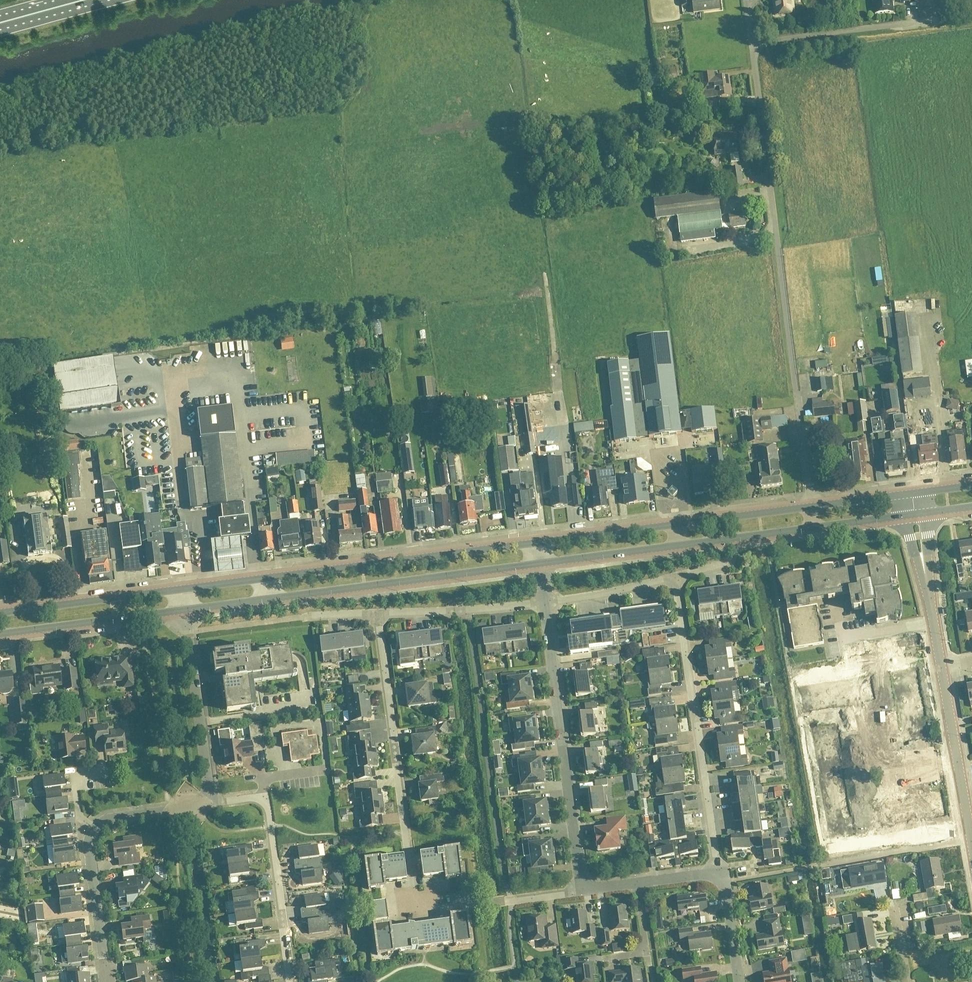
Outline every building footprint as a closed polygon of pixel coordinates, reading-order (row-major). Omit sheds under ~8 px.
[(693,6),(701,5),(702,13),(719,11),(718,0),(692,0),(693,6)] [(794,14),(792,0),(773,0),(775,17),(794,14)] [(875,15),(893,13),(892,2),(891,3),(891,0),(873,0),(875,15)] [(666,72),(667,80),(677,79),(675,71),(666,72)] [(714,74),(700,75),(701,81),(707,80),(708,93),(717,92),(718,98),(731,97),(728,77),(714,79),(714,74)] [(735,133),(711,137),(714,156),(738,152),(735,133)] [(738,153),(732,154),(733,163),(740,162),(738,153)] [(740,168),(729,170),(732,188),(743,186),(740,168)] [(654,201),(656,220),(678,217),(681,242),(711,238),(710,231),(722,230),(722,226),(730,225),(730,229),(745,227),(744,214),(721,217),(718,193),(654,201)] [(895,318),(902,377),(922,374),(914,315),(895,318)] [(611,408),(615,443),(640,440),(640,439),(681,434),(680,431),(691,430),(692,433),(716,430),(714,409),(689,412),(689,413),(678,415),(669,335),(637,339),(640,362),(628,363),(628,362),(608,365),(613,408),(611,408)] [(283,341),(283,352),(296,351),(295,340),(283,341)] [(114,368),(54,377),(59,416),(110,408),(110,409),(111,409),(111,408),(120,407),(117,390),(118,390),(118,389),(117,390),(114,368)] [(833,377),(812,379),(814,394),(835,392),(833,378),(833,377)] [(911,381),(903,382),(902,382),(904,401),(931,397),(928,379),(911,381)] [(435,396),(435,381),(427,381),(428,397),(435,396)] [(191,404),(212,403),(211,385),(190,387),(191,404)] [(897,392),(882,395),(884,414),(899,412),(897,392)] [(544,396),(529,398),(531,414),(541,413),(540,403),(545,402),(544,396)] [(814,419),(835,417),(833,402),(821,403),(821,400),(811,400),(814,419)] [(426,402),(418,403),(420,415),(427,414),(426,402)] [(865,403),(855,405),(858,425),(868,423),(865,403)] [(243,481),(240,481),(235,436),(231,408),(196,412),(200,440),(201,440),(203,459),(185,461),(190,511),(221,508),(223,521),(244,518),(242,501),(245,500),(243,481)] [(770,418),(760,419),(743,420),(743,421),(740,421),(741,430),(744,429),(746,444),(762,442),(761,431),(771,429),(770,418)] [(905,418),(891,420),(893,433),(907,431),(905,418)] [(783,429),(782,420),(774,421),(775,430),(783,429)] [(882,421),(868,423),(870,432),(870,436),(884,434),(882,421)] [(573,425),(574,435),(593,432),(592,423),(573,425)] [(534,454),(530,426),(522,427),(526,456),(534,454)] [(544,446),(548,446),(554,445),(558,435),(552,426),(541,428),(537,437),(544,446)] [(441,429),(432,430),(433,440),(442,439),(441,429)] [(948,449),(965,447),(963,439),(962,431),(947,433),(948,440),(947,440),(948,449)] [(920,466),(937,464),(938,464),(936,447),(938,446),(936,436),(921,437),(922,448),(917,448),(920,466)] [(79,440),(63,442),(64,452),(80,450),(79,440)] [(847,455),(866,453),(864,440),(845,442),(847,455)] [(892,444),(896,472),(907,471),(903,442),(892,444)] [(896,472),(892,444),(882,445),(885,473),(896,472)] [(400,446),(403,475),(414,474),(411,445),(400,446)] [(759,468),(779,466),(776,446),(756,448),(759,468)] [(965,447),(948,449),(950,465),(966,463),(965,447)] [(513,448),(498,450),(501,473),(516,472),(513,448)] [(314,468),(313,450),(278,452),(278,466),(293,465),(293,469),(314,468)] [(721,450),(713,452),(715,468),(723,467),(721,450)] [(866,453),(847,455),(847,460),(848,460),(850,478),(866,476),(864,458),(866,458),(866,453)] [(79,466),(77,454),(61,457),(67,501),(79,500),(78,488),(79,488),(76,467),(79,466)] [(453,456),(447,457),(451,485),(456,484),(453,456)] [(561,458),(539,461),(543,495),(552,493),(554,508),(567,507),(561,458)] [(447,466),(446,466),(438,467),(441,488),(449,487),(447,466)] [(779,466),(759,468),(761,488),(781,486),(780,473),(779,473),(779,466)] [(711,481),(709,467),(693,469),(695,483),(693,483),(695,496),(714,493),(713,481),(711,481)] [(618,483),(617,479),(614,480),(612,470),(596,472),(598,491),(591,492),(593,511),(595,511),(596,511),(599,511),(599,510),(609,509),(606,491),(610,490),(611,491),(616,491),(615,484),(618,483)] [(375,475),(376,483),(375,483),(377,494),(393,492),(391,481),(390,473),(375,475)] [(532,474),(519,475),(524,518),(538,516),(536,503),(534,487),(532,474)] [(524,518),(519,475),(509,476),(515,519),(524,518)] [(356,487),(364,486),(364,485),(362,485),(362,482),(364,482),(363,476),(354,477),(355,483),(356,487)] [(571,486),(572,486),(574,507),(582,506),(579,485),(580,485),(580,476),(570,477),(571,486)] [(145,488),(159,486),(158,477),(132,480),(133,490),(145,488)] [(644,478),(633,479),(637,504),(639,504),(645,503),(648,503),(647,495),(647,494),(646,494),(646,492),(647,492),(647,491),(646,491),(644,478)] [(637,504),(633,479),(623,481),(624,494),(625,497),(624,497),(624,498),(625,498),(626,506),(628,505),(628,506),(634,505),(637,504)] [(308,482),(309,488),(312,513),(322,511),(319,487),(318,480),(308,482)] [(365,486),(364,486),(356,487),(363,536),(370,536),(370,537),(375,536),(375,535),(377,534),(375,518),(367,519),(365,510),(368,509),(365,486)] [(483,511),(481,498),(471,500),(469,487),(459,488),(460,495),(461,494),(463,506),(458,507),(460,526),(462,526),(463,526),(466,526),(466,525),(477,524),(475,512),(483,511)] [(447,498),(435,499),(436,507),(435,507),(436,519),(437,519),(438,530),(450,529),(449,518),(450,517),(449,506),(448,506),(447,498)] [(334,530),(335,530),(337,544),(339,544),(339,546),(347,545),(346,543),(348,543),(348,541),(357,539),(355,525),(356,525),(355,517),(354,517),(351,500),(341,501),(341,503),(332,505),(334,522),(333,522),(334,530)] [(128,505),(131,524),(119,526),(124,571),(147,568),(147,569),(160,567),(157,548),(163,547),(160,517),(157,501),(128,505)] [(412,503),(413,513),(412,513),(414,532),(426,531),(426,532),(434,531),(433,515),(432,515),(431,508),(427,508),(427,501),(412,503)] [(287,504),(289,516),(298,514),(296,502),(287,504)] [(400,533),(396,502),(380,504),(384,535),(400,533)] [(23,519),(25,537),(28,558),(52,554),(46,516),(23,519)] [(247,517),(244,518),(223,521),(217,522),(219,540),(240,537),(250,536),(247,517)] [(67,518),(59,519),(63,550),(71,549),(67,518)] [(301,549),(297,521),(281,523),(282,530),(280,530),(278,531),(277,533),(278,540),(279,552),(301,549)] [(169,566),(184,564),(180,533),(185,532),(184,522),(169,524),(169,525),(162,527),(165,553),(167,553),(169,566)] [(318,524),(303,526),(305,549),(320,547),(318,524)] [(263,529),(262,529),(258,529),(261,553),(266,552),(267,553),(272,553),(272,552),(273,551),(271,535),(264,536),(263,529)] [(113,576),(111,561),(108,562),(105,532),(80,536),(84,565),(87,565),(89,585),(109,583),(109,582),(109,576),(113,576)] [(244,571),(240,537),(219,540),(210,541),(214,575),(244,571)] [(9,564),(5,541),(0,541),(0,565),(9,564)] [(971,559),(971,544),(971,543),(958,545),(962,561),(971,559)] [(886,620),(896,621),(897,615),(901,615),(902,612),(902,608),(902,605),(901,601),(900,598),(899,594),(893,595),(891,584),(897,583),(897,579),(897,575),(896,572),(895,568),(894,565),(892,562),(888,564),(885,558),(876,563),(875,560),(872,560),(870,560),(867,561),(869,571),(855,573),(858,589),(848,591),(849,598),(862,595),(864,607),(866,618),(877,616),(878,625),(882,624),(885,623),(886,620)] [(817,606),(798,609),(796,600),(848,591),(858,589),(855,573),(853,564),(855,564),(854,562),(851,563),(847,564),(844,565),(844,566),(839,568),(833,568),(833,567),(829,567),(826,567),(822,568),(820,569),(817,570),(815,571),(813,572),(810,573),(804,573),(804,572),(800,572),(797,572),(793,573),(793,574),(790,574),(789,575),(785,577),(782,578),(780,579),(777,581),(782,590),(784,603),(785,602),(787,611),(793,649),(823,644),(821,632),(822,630),(822,627),(821,625),(821,622),(820,620),(819,618),(817,606)] [(956,566),(958,580),(964,579),(962,565),(956,566)] [(151,569),(152,579),(159,578),(157,568),(151,569)] [(733,615),(734,612),(742,611),(739,589),(728,591),(727,587),(718,588),(722,617),(731,616),(733,615)] [(714,618),(722,617),(718,588),(709,590),(710,593),(698,595),(700,608),(698,608),(699,617),(714,615),(714,618)] [(852,611),(860,609),(860,607),(864,607),(862,595),(849,598),(852,611)] [(603,619),(600,619),(603,648),(612,647),(620,646),(623,645),(625,644),(628,642),(629,639),(630,636),(630,633),(634,632),(664,628),(662,611),(655,612),(654,608),(631,612),(620,613),(620,614),(622,613),(622,616),(608,618),(603,616),(603,619)] [(588,650),(603,648),(600,619),(579,622),(579,626),(572,626),(574,643),(569,644),(570,649),(582,647),(583,653),(582,654),(589,653),(588,650)] [(512,627),(503,628),(507,657),(515,656),(515,652),(528,650),(527,641),(526,641),(524,629),(513,630),(512,627)] [(499,658),(507,657),(503,628),(494,629),(495,633),(483,634),(485,647),(486,656),(494,655),(496,657),(499,658)] [(428,631),(418,633),(422,662),(430,660),(432,659),(434,657),(442,655),(441,647),(439,634),(428,635),(428,631)] [(414,663),(422,662),(418,633),(409,634),(410,637),(398,639),(400,652),(398,652),(399,661),(414,659),(414,663)] [(362,649),(361,636),(349,637),(349,634),(340,635),(344,664),(352,663),(351,660),(366,658),(365,648),(362,649)] [(335,665),(344,664),(340,635),(331,636),(331,640),(320,641),(322,655),(323,663),(331,663),(333,664),(335,665)] [(641,636),(643,648),(649,648),(647,635),(641,636)] [(707,663),(727,660),(725,650),(731,649),(730,640),(712,642),(713,648),(705,649),(707,663)] [(261,679),(292,675),(288,650),(258,654),(258,657),(250,658),(249,648),(249,647),(239,648),(240,651),(214,654),(215,665),(212,665),(214,675),(215,675),(214,674),(223,673),(224,680),(222,681),(226,712),(251,708),(247,678),(261,676),(261,679)] [(763,647),(754,648),(756,655),(764,654),(763,647)] [(649,674),(670,671),(668,658),(658,659),(657,657),(655,656),(654,650),(642,652),(643,658),(644,658),(645,669),(648,668),(649,674)] [(618,651),(597,654),(597,660),(619,657),(618,651)] [(101,658),(99,659),(97,660),(97,661),(95,662),(98,684),(123,681),(124,688),(133,687),(129,657),(104,661),(104,659),(101,658)] [(728,671),(727,660),(707,663),(709,677),(717,676),(718,682),(735,679),(734,670),(728,671)] [(579,666),(580,675),(574,675),(573,675),(576,698),(576,697),(590,696),(589,688),(592,688),(591,681),(588,681),(587,671),(592,671),(591,664),(579,666)] [(35,683),(30,684),(31,695),(43,694),(42,688),(61,686),(61,685),(65,684),(65,691),(77,689),(75,670),(59,672),(59,666),(33,670),(35,683)] [(670,671),(649,674),(649,680),(647,680),(649,691),(647,691),(648,697),(661,696),(660,689),(662,688),(661,686),(672,684),(670,671)] [(12,689),(10,673),(0,674),(0,695),(2,695),(6,694),(8,694),(9,693),(10,691),(10,689),(12,689)] [(510,693),(533,690),(532,680),(529,680),(529,678),(515,680),(515,674),(500,676),(502,687),(509,686),(510,693)] [(450,675),(440,676),(442,688),(452,687),(450,675)] [(856,678),(860,701),(872,699),(868,676),(856,678)] [(845,680),(834,682),(838,705),(849,703),(860,701),(856,678),(845,680)] [(898,706),(921,702),(919,691),(917,680),(894,684),(896,695),(898,706)] [(826,707),(838,705),(834,682),(823,684),(811,686),(815,709),(826,707)] [(711,693),(713,707),(733,704),(731,693),(737,692),(736,683),(718,686),(719,692),(711,693)] [(432,684),(426,685),(405,688),(408,708),(429,706),(434,705),(436,703),(435,699),(433,698),(432,684)] [(764,687),(764,697),(774,697),(773,686),(764,687)] [(803,711),(815,709),(811,686),(799,688),(803,711)] [(367,700),(367,697),(360,698),(359,688),(341,690),(342,697),(346,696),(348,712),(370,709),(369,699),(367,700)] [(534,699),(533,690),(510,693),(511,699),(505,700),(507,711),(519,710),(518,704),(532,702),(532,699),(534,699)] [(655,718),(655,724),(677,721),(675,708),(664,709),(664,707),(662,706),(661,699),(649,701),(650,708),(651,707),(652,718),(655,718)] [(13,701),(16,725),(25,724),(22,700),(13,701)] [(921,702),(898,706),(900,718),(902,729),(925,725),(923,714),(921,702)] [(578,715),(581,737),(582,737),(581,737),(595,735),(594,728),(597,727),(596,720),(593,721),(592,711),(597,710),(596,704),(584,705),(586,714),(579,715),(578,715)] [(733,704),(713,707),(715,720),(723,719),(724,725),(741,723),(740,714),(734,715),(733,704)] [(370,709),(348,712),(350,727),(346,728),(347,734),(359,732),(358,723),(370,721),(370,719),(371,718),(370,709)] [(515,734),(538,731),(537,721),(535,722),(535,719),(521,721),(520,715),(505,717),(507,728),(514,727),(515,734)] [(650,731),(654,731),(655,740),(654,741),(655,747),(668,745),(667,739),(668,738),(668,735),(678,734),(677,721),(655,724),(649,725),(650,731)] [(689,721),(682,722),(683,733),(690,732),(689,721)] [(249,726),(250,739),(262,738),(260,724),(249,726)] [(445,734),(454,732),(453,724),(443,725),(445,734)] [(107,726),(94,728),(96,744),(104,743),(105,753),(116,752),(116,751),(125,750),(122,731),(107,733),(107,726)] [(717,736),(719,750),(739,748),(737,737),(743,736),(742,727),(724,729),(725,735),(717,736)] [(841,751),(839,740),(837,728),(814,732),(816,744),(818,755),(841,751)] [(416,739),(412,739),(414,756),(435,754),(432,737),(435,737),(434,729),(415,731),(416,739)] [(239,743),(231,744),(229,730),(217,732),(219,748),(223,747),(226,767),(242,765),(241,759),(253,757),(251,743),(239,745),(239,743)] [(281,735),(283,749),(283,748),(283,746),(288,746),(290,755),(291,761),(293,763),(299,762),(311,761),(310,757),(319,756),(316,737),(313,737),(312,731),(281,735)] [(510,735),(511,741),(512,752),(525,751),(524,745),(538,743),(537,741),(540,740),(538,731),(515,734),(510,735)] [(56,752),(57,760),(74,758),(73,752),(85,750),(83,736),(74,738),(73,736),(57,739),(58,751),(56,752)] [(353,752),(354,759),(376,756),(375,747),(374,747),(373,745),(367,746),(365,736),(347,738),(349,753),(353,752)] [(583,753),(586,776),(586,775),(600,773),(599,766),(602,765),(601,759),(598,759),(597,750),(602,749),(601,743),(589,744),(590,752),(584,753),(583,753)] [(740,758),(739,748),(719,750),(721,764),(729,763),(730,769),(747,766),(746,757),(740,758)] [(662,773),(683,770),(682,757),(671,759),(671,756),(669,755),(668,749),(656,751),(656,757),(658,757),(659,768),(661,767),(662,773)] [(818,755),(820,766),(822,777),(841,774),(841,775),(845,774),(843,762),(841,751),(818,755)] [(377,766),(376,756),(354,759),(356,775),(352,776),(353,782),(371,779),(370,769),(376,768),(376,766),(377,766)] [(520,775),(544,772),(543,763),(540,763),(540,761),(526,762),(525,756),(511,758),(512,769),(520,768),(520,775)] [(683,770),(662,773),(663,779),(661,779),(662,790),(655,791),(656,797),(674,795),(674,789),(675,787),(675,785),(685,783),(683,770)] [(516,783),(517,794),(530,792),(529,786),(543,784),(543,782),(545,782),(544,772),(520,775),(515,775),(516,783)] [(737,786),(738,790),(756,788),(761,787),(759,778),(754,779),(754,773),(733,776),(735,787),(737,786)] [(635,774),(627,774),(629,793),(638,792),(635,774)] [(822,777),(818,777),(820,789),(822,801),(845,797),(843,785),(841,775),(841,774),(822,777)] [(45,791),(45,797),(61,795),(60,789),(62,789),(62,786),(64,786),(63,775),(42,778),(44,791),(45,791)] [(429,777),(430,784),(418,786),(420,803),(429,802),(429,806),(436,805),(436,801),(437,801),(435,784),(443,783),(442,776),(429,777)] [(591,814),(591,813),(605,811),(604,804),(607,804),(606,797),(603,797),(602,788),(607,787),(606,781),(594,782),(595,791),(588,791),(591,814)] [(360,807),(383,804),(381,794),(380,795),(380,792),(367,794),(366,784),(353,786),(355,800),(359,800),(360,807)] [(730,796),(731,801),(757,797),(756,788),(738,790),(739,795),(730,796)] [(783,799),(781,788),(773,789),(775,800),(783,799)] [(508,790),(498,791),(499,799),(509,797),(508,790)] [(940,792),(928,794),(932,817),(944,815),(940,792)] [(910,821),(921,819),(932,817),(928,794),(917,796),(906,798),(910,821)] [(47,816),(68,813),(67,803),(64,803),(64,801),(61,801),(61,795),(45,797),(46,803),(47,816)] [(740,804),(740,808),(758,806),(757,797),(731,801),(732,805),(740,804)] [(845,797),(822,801),(824,812),(826,823),(848,819),(846,808),(845,797)] [(526,816),(549,813),(548,804),(545,804),(545,802),(531,804),(531,798),(518,799),(520,810),(525,810),(526,816)] [(665,816),(683,813),(682,809),(685,808),(683,798),(663,800),(665,816)] [(883,802),(887,825),(898,823),(910,821),(906,798),(894,800),(883,802)] [(25,806),(24,799),(12,801),(14,822),(21,821),(18,807),(25,806)] [(887,825),(883,802),(871,804),(875,827),(887,825)] [(384,813),(383,804),(360,807),(362,823),(358,823),(359,829),(378,827),(377,817),(383,816),(382,814),(384,813)] [(733,814),(733,818),(759,815),(759,814),(765,814),(764,805),(758,806),(740,808),(741,813),(733,814)] [(786,820),(785,811),(777,812),(778,821),(786,820)] [(550,823),(549,813),(526,816),(527,823),(521,824),(523,835),(535,833),(534,827),(548,826),(548,823),(550,823)] [(665,816),(666,825),(692,821),(692,816),(683,817),(683,813),(665,816)] [(742,822),(743,826),(761,824),(759,815),(733,818),(734,823),(742,822)] [(598,853),(600,853),(601,853),(602,853),(603,854),(604,854),(605,853),(606,853),(607,853),(608,852),(609,851),(618,850),(620,850),(620,848),(619,848),(617,832),(626,831),(625,818),(607,820),(608,829),(597,831),(597,830),(595,831),(595,833),(596,841),(596,842),(596,843),(595,845),(595,846),(596,847),(596,848),(596,849),(597,850),(597,851),(598,853)] [(667,833),(685,831),(685,827),(693,826),(692,821),(666,825),(667,833)] [(736,836),(754,834),(761,833),(762,833),(761,824),(743,826),(743,830),(735,832),(736,836)] [(51,840),(52,846),(67,844),(66,838),(69,838),(68,835),(71,835),(70,825),(49,828),(51,840)] [(669,842),(672,842),(695,839),(694,834),(686,835),(685,831),(667,833),(669,842)] [(762,843),(761,833),(754,834),(756,849),(762,849),(764,861),(768,861),(769,867),(781,865),(780,859),(774,859),(772,851),(777,851),(776,842),(771,843),(771,842),(762,843)] [(736,836),(731,837),(732,843),(731,843),(732,853),(733,853),(733,855),(741,854),(741,851),(750,850),(750,849),(756,848),(756,849),(754,834),(736,836)] [(113,847),(114,860),(122,859),(123,866),(139,864),(138,856),(135,856),(134,848),(141,847),(140,837),(123,839),(124,845),(113,847)] [(531,858),(554,855),(553,845),(551,845),(551,843),(537,845),(536,839),(521,841),(523,859),(526,858),(531,858)] [(695,839),(672,842),(674,858),(674,857),(680,856),(680,857),(689,856),(689,858),(698,857),(697,854),(698,854),(697,845),(696,845),(695,839)] [(669,842),(654,844),(655,847),(649,848),(650,860),(656,859),(656,860),(665,859),(665,861),(674,860),(673,858),(674,858),(672,842),(669,842)] [(54,865),(75,863),(73,852),(71,853),(70,850),(68,850),(67,844),(52,846),(53,852),(52,852),(54,865)] [(228,867),(247,864),(245,853),(252,852),(251,846),(234,848),(235,854),(226,855),(228,867)] [(304,867),(322,865),(321,858),(318,858),(316,847),(297,849),(299,861),(293,862),(294,868),(304,867)] [(440,877),(439,874),(444,873),(445,881),(455,879),(454,875),(460,874),(457,850),(442,852),(437,853),(437,852),(419,855),(422,876),(423,876),(432,875),(432,878),(440,877)] [(556,864),(554,855),(531,858),(526,858),(528,876),(541,875),(540,869),(554,867),(553,864),(556,864)] [(405,879),(404,865),(402,857),(385,859),(380,860),(364,862),(368,886),(374,885),(374,890),(384,889),(383,881),(388,881),(388,884),(396,883),(395,880),(404,878),(404,879),(405,879)] [(28,868),(24,868),(23,860),(18,860),(20,874),(29,873),(28,868)] [(926,890),(933,889),(943,887),(938,860),(921,863),(926,890)] [(248,876),(247,864),(228,867),(229,878),(228,880),(228,885),(230,886),(238,885),(239,884),(256,881),(255,875),(248,876)] [(155,873),(151,879),(160,885),(164,879),(162,878),(166,877),(165,865),(154,867),(154,873),(155,873)] [(322,865),(304,867),(294,868),(295,875),(301,875),(302,886),(321,884),(321,878),(323,878),(323,872),(322,865)] [(885,880),(883,867),(883,865),(849,871),(852,889),(879,885),(878,881),(885,880)] [(58,890),(59,896),(74,894),(73,888),(75,888),(75,885),(78,885),(76,874),(56,877),(57,890),(58,890)] [(797,875),(787,877),(788,885),(799,883),(797,875)] [(136,891),(141,890),(143,890),(149,882),(141,877),(123,879),(124,886),(115,887),(116,894),(118,893),(119,902),(117,902),(118,909),(129,908),(129,904),(132,904),(137,898),(136,891)] [(742,887),(745,894),(754,890),(751,883),(742,887)] [(756,898),(750,899),(752,913),(773,910),(770,896),(768,896),(766,886),(754,888),(756,898)] [(935,899),(933,889),(926,890),(925,890),(926,894),(912,896),(913,903),(927,900),(935,899)] [(232,903),(234,914),(253,912),(251,901),(258,900),(257,893),(241,895),(240,893),(227,895),(228,904),(232,903)] [(61,915),(81,912),(80,902),(77,902),(77,900),(75,900),(74,894),(59,896),(60,902),(59,902),(61,915)] [(328,914),(328,913),(327,903),(324,903),(323,896),(304,898),(305,910),(300,911),(301,917),(328,914)] [(689,896),(677,898),(679,912),(695,910),(695,913),(707,911),(705,896),(689,899),(689,896)] [(343,906),(337,901),(333,906),(340,911),(343,906)] [(372,921),(388,919),(385,901),(370,903),(372,921)] [(42,922),(40,906),(26,907),(28,923),(34,923),(42,922)] [(927,909),(928,916),(946,913),(945,906),(927,909)] [(626,907),(608,910),(611,932),(628,930),(626,907)] [(254,923),(253,912),(234,914),(236,926),(244,925),(245,931),(262,929),(261,922),(254,923)] [(328,933),(327,925),(333,924),(331,913),(328,913),(328,914),(301,917),(302,924),(307,923),(309,935),(328,933)] [(585,913),(570,915),(572,935),(586,933),(587,940),(595,939),(593,927),(587,928),(585,913)] [(454,946),(455,946),(454,943),(460,943),(460,945),(470,944),(466,915),(454,917),(455,924),(412,930),(411,927),(412,927),(411,927),(406,928),(405,928),(406,928),(406,931),(386,933),(385,926),(373,928),(377,956),(386,955),(386,953),(391,952),(392,955),(393,954),(392,954),(454,946)] [(756,938),(759,952),(784,947),(781,934),(780,934),(777,915),(772,916),(773,922),(763,924),(765,936),(756,938)] [(861,916),(843,919),(844,926),(855,924),(860,952),(876,949),(871,921),(863,922),(861,916)] [(145,935),(144,930),(150,930),(148,917),(131,920),(131,926),(121,927),(123,941),(125,941),(126,942),(131,941),(132,940),(142,939),(143,943),(146,942),(151,941),(150,934),(145,935)] [(546,928),(545,918),(538,919),(536,917),(534,917),(532,919),(526,920),(529,943),(541,942),(542,949),(558,947),(555,927),(546,928)] [(958,917),(933,921),(936,936),(961,932),(958,917)] [(876,927),(877,937),(890,936),(889,922),(881,922),(882,928),(885,928),(885,933),(880,933),(879,927),(876,927)] [(28,923),(26,924),(29,943),(37,942),(34,923),(28,923)] [(64,940),(65,940),(65,946),(81,944),(80,938),(82,937),(82,935),(84,934),(83,924),(62,927),(64,940)] [(692,930),(679,932),(680,943),(689,942),(690,952),(702,951),(703,952),(711,951),(711,949),(712,949),(710,934),(693,936),(692,930)] [(608,931),(600,932),(602,947),(610,946),(608,931)] [(239,950),(240,962),(259,959),(258,948),(265,947),(264,941),(245,943),(244,941),(233,942),(234,951),(239,950)] [(81,950),(81,944),(65,946),(66,951),(60,952),(62,964),(67,964),(67,965),(88,962),(87,952),(84,952),(84,949),(81,950)] [(37,948),(29,949),(30,962),(39,961),(37,948)] [(261,971),(259,959),(240,962),(242,973),(240,974),(241,980),(243,981),(247,981),(249,979),(251,979),(269,976),(268,970),(261,971)] [(591,971),(593,971),(592,965),(578,966),(577,959),(563,961),(564,971),(574,970),(575,978),(577,978),(578,981),(592,981),(591,971)] [(154,978),(153,974),(147,975),(146,966),(144,966),(143,960),(131,962),(132,968),(124,969),(125,981),(130,981),(133,981),(154,978)] [(327,981),(332,981),(331,973),(336,972),(335,967),(340,967),(339,960),(326,962),(326,968),(309,970),(311,979),(309,979),(309,981),(327,981)] [(673,960),(665,961),(666,968),(674,967),(673,960)] [(786,960),(769,963),(771,973),(763,975),(764,981),(790,981),(788,970),(788,971),(786,960)] [(836,966),(837,972),(842,981),(884,981),(881,965),(871,967),(869,960),(836,966)] [(68,970),(66,971),(67,976),(65,977),(66,981),(89,981),(88,974),(80,975),(79,969),(68,970)] [(179,969),(172,970),(173,981),(180,980),(179,969)] [(683,981),(694,980),(695,981),(717,981),(716,974),(701,976),(700,969),(682,971),(683,981)] [(610,974),(611,981),(642,981),(641,975),(639,975),(638,970),(622,972),(622,973),(610,974)] [(11,980),(12,974),(0,972),(0,978),(11,980)] [(33,975),(34,981),(41,981),(41,978),(45,978),(45,974),(33,975)]
